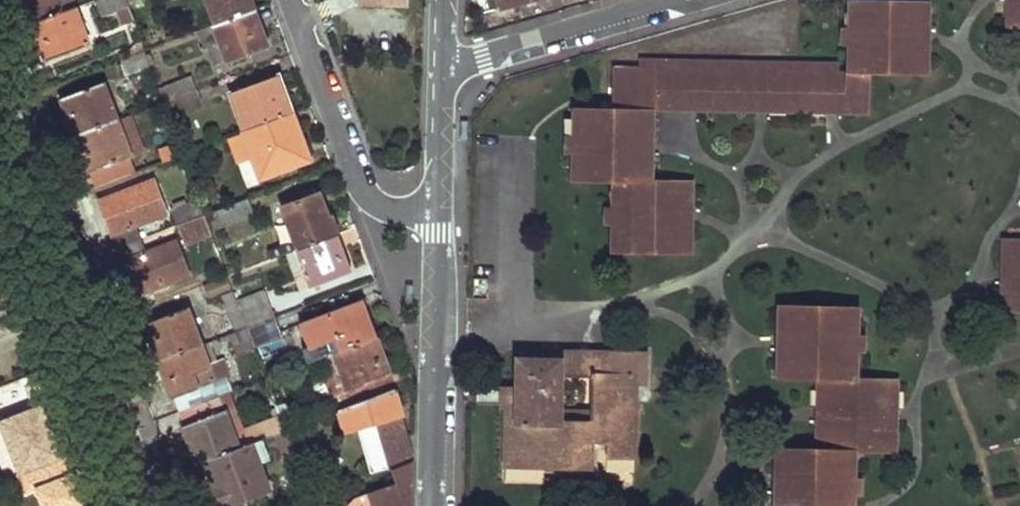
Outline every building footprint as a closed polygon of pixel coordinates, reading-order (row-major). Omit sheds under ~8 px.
[(32,22),(74,6),(72,0),(24,0),(32,22)] [(103,11),(118,5),(127,2),(126,0),(99,0),(103,11)] [(215,23),(253,8),(250,0),(207,0),(215,23)] [(647,101),(870,106),(871,72),(922,73),(924,1),(885,0),(857,0),(856,26),(849,26),(842,26),(842,43),(849,44),(855,44),(855,64),(848,64),(848,72),(648,67),(647,101)] [(1008,25),(1017,26),(1018,0),(1008,0),(1008,25)] [(930,73),(931,2),(924,1),(922,73),(930,73)] [(127,2),(118,5),(125,22),(133,18),(127,2)] [(74,6),(32,22),(47,59),(88,44),(74,6)] [(205,47),(211,46),(216,62),(226,58),(227,61),(267,46),(253,8),(215,23),(198,29),(205,47)] [(144,48),(119,58),(125,74),(150,65),(144,48)] [(641,61),(641,67),(648,67),(848,72),(848,64),(641,61)] [(647,101),(648,67),(641,67),(614,67),(613,108),(647,108),(647,101)] [(278,74),(231,91),(245,129),(292,111),(278,74)] [(193,75),(157,88),(162,100),(198,87),(193,75)] [(103,83),(61,98),(75,135),(116,119),(103,83)] [(198,87),(162,100),(168,115),(204,103),(198,87)] [(655,110),(870,114),(870,106),(647,101),(647,108),(645,179),(653,179),(655,110)] [(647,108),(613,108),(580,107),(579,135),(572,135),(566,136),(565,152),(571,152),(579,152),(578,180),(612,181),(620,181),(619,207),(612,207),(605,207),(604,226),(611,226),(619,226),(618,253),(678,253),(679,180),(653,179),(645,179),(647,108)] [(292,111),(245,129),(262,178),(310,159),(292,111)] [(116,119),(75,135),(89,172),(130,155),(116,119)] [(571,152),(570,180),(578,180),(579,152),(571,152)] [(156,180),(99,202),(117,247),(143,237),(138,224),(167,213),(156,180)] [(686,253),(687,180),(679,180),(678,253),(686,253)] [(619,207),(620,181),(612,181),(612,207),(619,207)] [(296,241),(269,251),(272,258),(295,249),(338,233),(332,217),(329,218),(319,194),(284,207),(296,241)] [(206,215),(212,230),(255,213),(250,198),(206,215)] [(200,200),(177,208),(182,224),(206,215),(200,200)] [(206,215),(182,224),(189,243),(213,234),(212,230),(206,215)] [(611,226),(610,253),(618,253),(619,226),(611,226)] [(338,233),(295,249),(308,287),(352,270),(338,233)] [(143,237),(117,247),(134,294),(190,274),(178,243),(148,253),(143,237)] [(1010,311),(1012,238),(1003,238),(1001,311),(1010,311)] [(1012,238),(1010,311),(1019,311),(1019,239),(1012,238)] [(262,288),(239,297),(248,323),(273,314),(262,288)] [(233,289),(221,293),(235,331),(246,327),(233,289)] [(320,357),(378,336),(365,302),(304,325),(317,359),(320,357)] [(777,340),(776,377),(784,377),(787,306),(778,306),(777,340)] [(853,307),(787,306),(784,377),(817,378),(826,378),(824,450),(815,450),(782,449),(781,505),(847,505),(847,495),(855,495),(861,495),(862,479),(855,478),(848,478),(848,451),(856,451),(890,452),(891,380),(858,379),(850,379),(851,351),(858,351),(865,351),(865,335),(859,334),(852,334),(853,307)] [(188,307),(145,323),(158,361),(201,344),(188,307)] [(274,316),(246,327),(254,345),(281,334),(274,316)] [(302,349),(307,362),(317,359),(304,325),(300,327),(308,347),(302,349)] [(235,331),(231,333),(238,351),(254,345),(246,327),(235,331)] [(329,354),(320,357),(339,408),(393,389),(397,387),(378,336),(329,354)] [(201,344),(158,361),(171,396),(231,375),(225,359),(208,365),(201,344)] [(557,357),(557,349),(535,348),(534,356),(557,357)] [(644,380),(644,351),(557,349),(557,357),(534,356),(517,355),(516,385),(515,401),(508,401),(506,462),(593,463),(594,440),(609,441),(608,454),(635,455),(636,379),(644,380)] [(826,378),(817,378),(816,412),(815,450),(824,450),(826,378)] [(897,452),(899,380),(891,380),(890,452),(897,452)] [(339,408),(334,409),(343,430),(355,426),(372,420),(389,464),(389,466),(413,457),(414,450),(412,450),(400,416),(402,415),(393,389),(339,408)] [(215,397),(180,410),(187,425),(183,426),(197,460),(238,444),(225,411),(220,412),(215,397)] [(280,414),(247,426),(252,439),(265,434),(285,427),(280,414)] [(389,464),(372,420),(355,426),(371,471),(389,464)] [(285,427),(265,434),(274,456),(295,448),(287,426),(285,427)] [(197,460),(215,505),(221,505),(268,489),(250,440),(238,444),(197,460)] [(773,505),(781,505),(782,449),(775,449),(773,505)] [(855,478),(856,451),(848,451),(848,478),(855,478)] [(413,457),(389,466),(396,485),(355,498),(345,505),(413,505),(413,457)] [(318,474),(306,477),(313,495),(316,494),(324,491),(318,474)] [(313,495),(315,502),(327,497),(325,491),(324,491),(316,494),(313,495)] [(855,495),(847,495),(847,505),(855,505),(855,495)] [(330,505),(327,497),(315,502),(317,505),(326,505),(330,505)]
